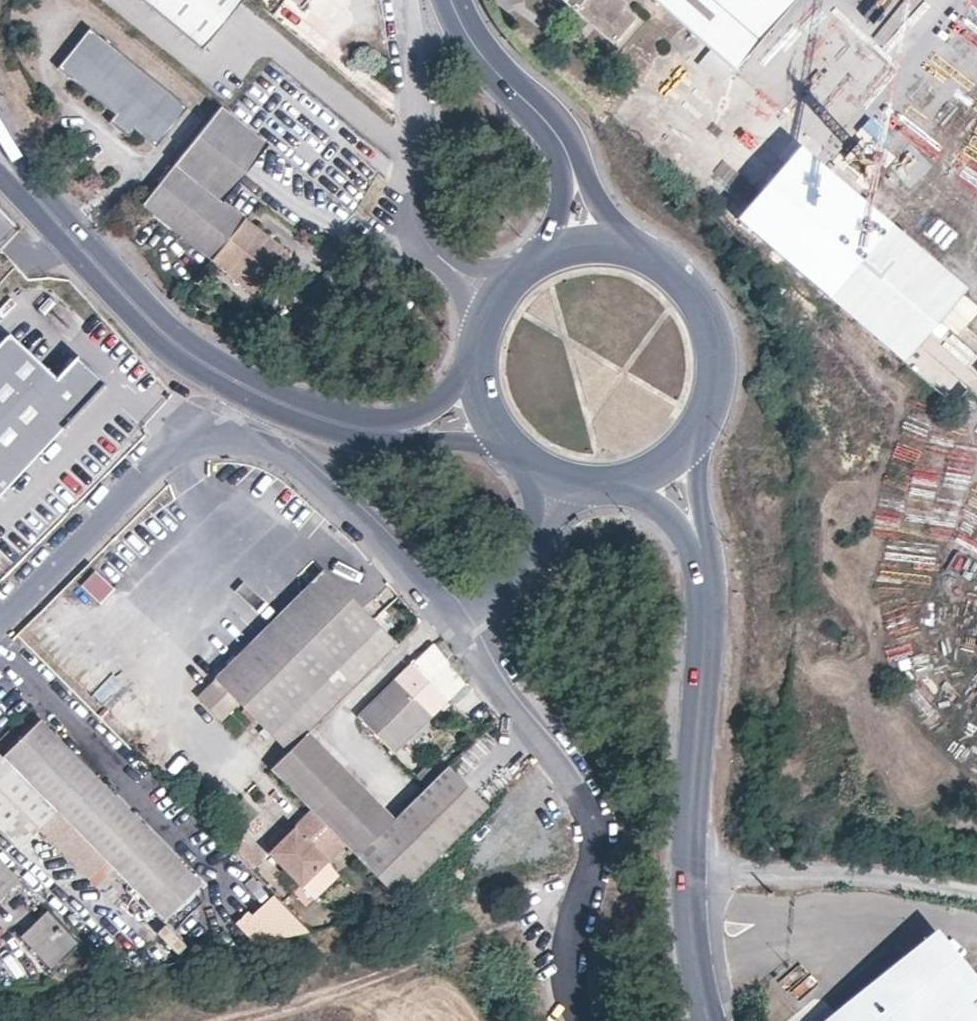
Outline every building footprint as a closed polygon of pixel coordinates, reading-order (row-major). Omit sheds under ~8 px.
[(244,0),(143,0),(202,49),(244,0)] [(300,10),(308,0),(288,0),(300,10)] [(613,43),(635,18),(622,7),(627,2),(624,0),(564,0),(613,43)] [(735,69),(795,0),(655,0),(735,69)] [(134,129),(156,147),(188,107),(89,27),(57,68),(115,114),(109,122),(128,136),(134,129)] [(222,202),(269,144),(221,105),(174,163),(222,202)] [(910,187),(931,167),(911,144),(889,164),(910,187)] [(174,163),(141,204),(253,294),(285,253),(222,202),(174,163)] [(827,289),(867,243),(820,203),(791,178),(752,224),(827,289)] [(963,285),(886,220),(867,243),(827,289),(903,354),(963,285)] [(0,346),(0,499),(102,392),(73,364),(55,383),(8,338),(0,346)] [(81,584),(99,602),(113,588),(95,570),(81,584)] [(308,731),(396,644),(323,571),(215,678),(221,684),(240,702),(288,751),(308,731)] [(465,681),(435,641),(411,665),(446,700),(465,681)] [(446,700),(411,665),(359,716),(393,751),(446,700)] [(204,701),(221,684),(215,678),(198,695),(204,701)] [(240,702),(221,684),(204,701),(222,720),(240,702)] [(2,756),(56,810),(164,919),(202,882),(39,720),(2,756)] [(357,856),(395,818),(308,731),(288,751),(270,769),(311,810),(343,842),(357,856)] [(0,753),(0,824),(21,844),(56,810),(2,756),(0,753)] [(487,805),(448,765),(395,818),(357,856),(397,895),(487,805)] [(343,842),(311,810),(294,827),(325,859),(343,842)] [(325,859),(294,827),(269,852),(300,884),(325,859)] [(314,897),(339,872),(325,859),(300,884),(314,897)] [(0,860),(0,898),(19,879),(0,860)] [(270,958),(305,925),(271,889),(236,922),(270,958)] [(21,936),(50,966),(74,942),(45,912),(21,936)] [(943,928),(904,959),(887,943),(822,999),(811,998),(783,1020),(976,1020),(976,970),(943,928)]
